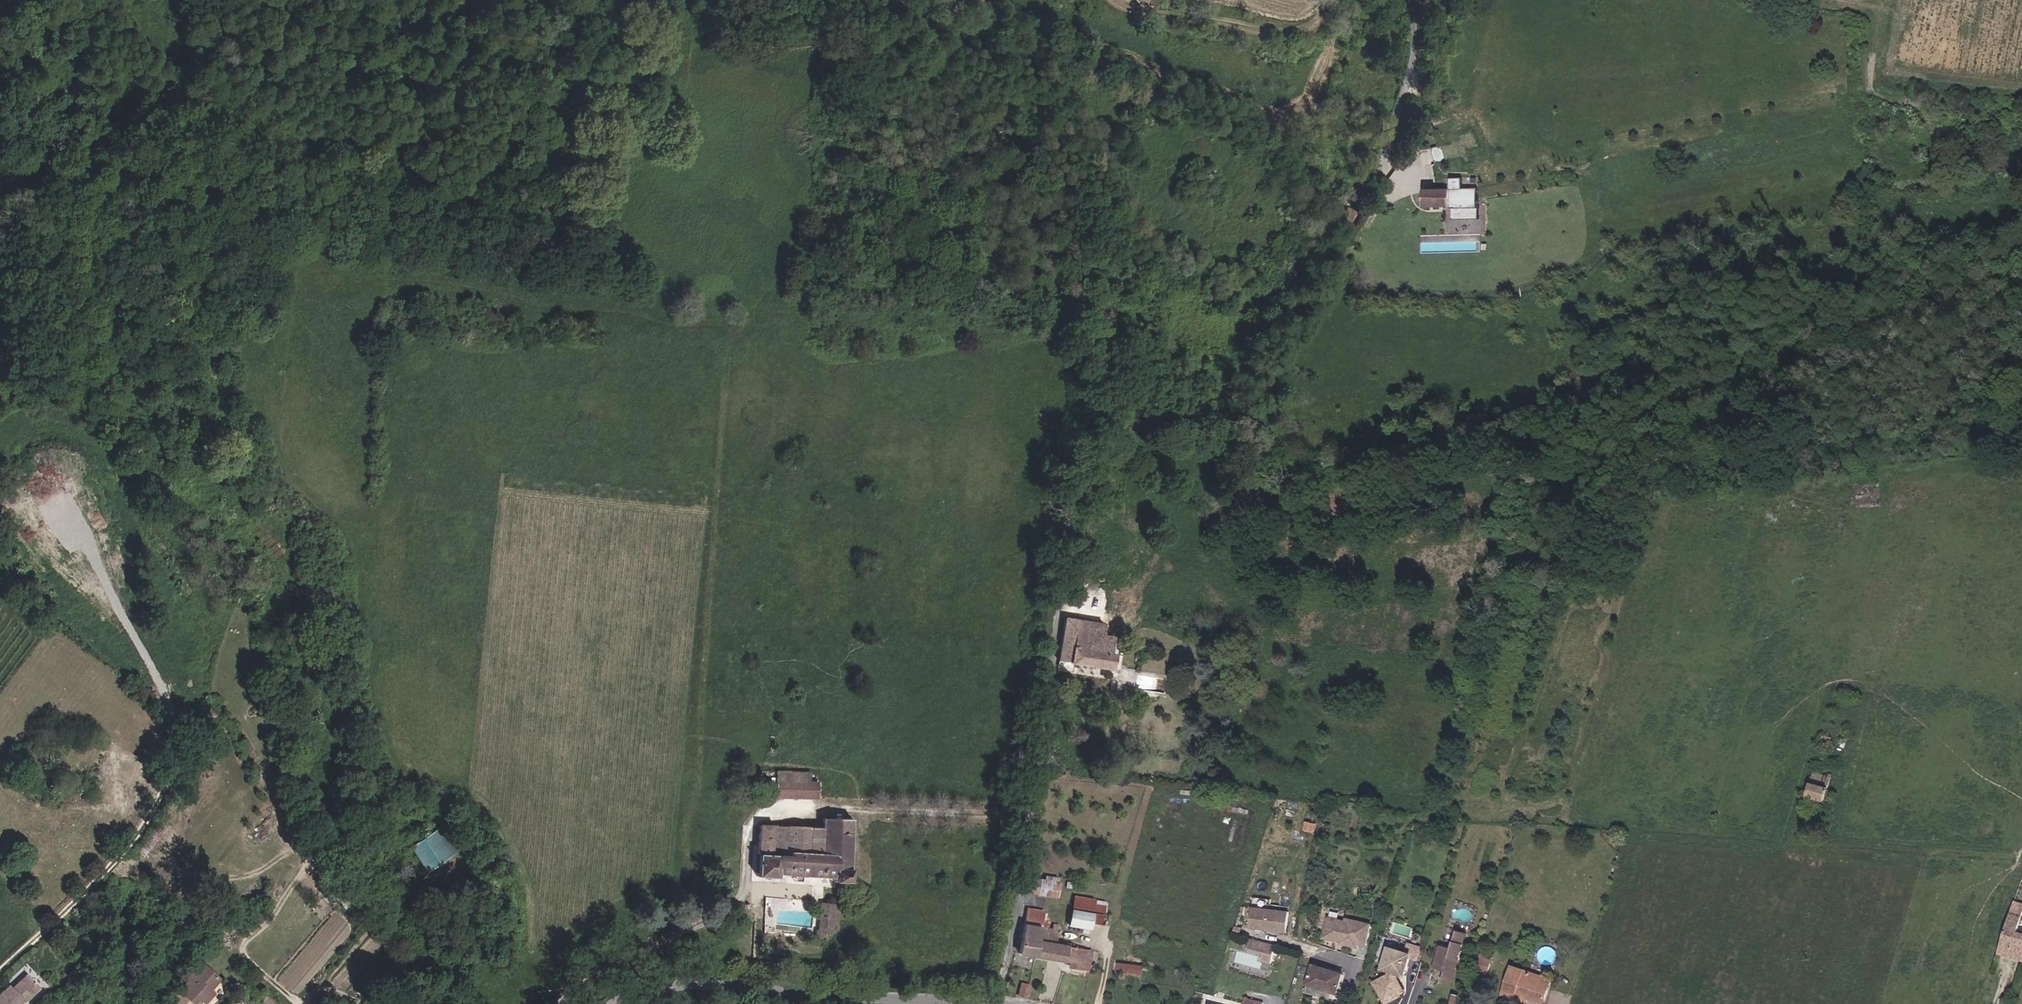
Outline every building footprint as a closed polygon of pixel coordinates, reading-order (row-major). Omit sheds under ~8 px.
[(1423,205),(1482,205),(1482,187),(1424,189),(1423,205)] [(1344,217),(1336,231),(1344,236),(1353,223),(1344,217)] [(1103,627),(1064,621),(1059,663),(1111,671),(1113,655),(1110,654),(1112,639),(1102,637),(1103,627)] [(1830,772),(1827,771),(1825,775),(1811,772),(1805,794),(1823,798),(1830,772)] [(809,773),(775,772),(775,798),(817,798),(817,781),(809,781),(809,773)] [(821,817),(820,828),(834,829),(835,818),(821,817)] [(849,818),(835,818),(834,829),(820,828),(757,825),(754,877),(774,878),(775,874),(831,877),(831,881),(847,881),(849,818)] [(428,871),(461,852),(445,826),(413,846),(428,871)] [(1026,881),(1025,894),(1039,896),(1041,883),(1026,881)] [(1041,883),(1039,896),(1039,900),(1047,901),(1050,884),(1041,883)] [(1061,886),(1050,884),(1047,901),(1058,902),(1061,886)] [(1103,920),(1105,908),(1094,907),(1095,902),(1073,899),(1071,915),(1096,919),(1103,920)] [(2012,899),(1996,952),(2021,959),(2021,932),(2016,930),(2021,910),(2021,902),(2012,899)] [(820,904),(817,933),(814,933),(814,941),(828,942),(831,904),(820,904)] [(1018,956),(1036,959),(1043,926),(1045,916),(1028,912),(1018,956)] [(1286,937),(1288,916),(1250,913),(1249,934),(1286,937)] [(1095,928),(1096,919),(1071,915),(1069,929),(1091,933),(1092,927),(1095,928)] [(1372,922),(1328,915),(1324,940),(1368,947),(1372,922)] [(1103,920),(1096,919),(1095,928),(1101,929),(1103,920)] [(1048,927),(1043,926),(1036,959),(1072,966),(1071,970),(1087,974),(1091,952),(1057,947),(1060,929),(1055,928),(1054,934),(1048,933),(1048,927)] [(1448,987),(1465,936),(1456,933),(1449,952),(1439,948),(1432,971),(1440,973),(1440,972),(1443,973),(1439,985),(1448,987)] [(1273,950),(1248,944),(1246,954),(1262,958),(1260,966),(1269,968),(1271,960),(1273,950)] [(1406,961),(1413,963),(1417,950),(1405,946),(1402,956),(1386,951),(1379,971),(1386,974),(1384,978),(1370,985),(1379,1003),(1382,1003),(1400,995),(1392,981),(1394,976),(1400,978),(1406,961)] [(1487,975),(1493,958),(1482,954),(1476,971),(1487,975)] [(1144,974),(1145,964),(1118,961),(1117,972),(1144,974)] [(1542,999),(1546,984),(1540,982),(1542,975),(1511,965),(1503,991),(1514,994),(1529,999),(1530,995),(1542,999)] [(1343,974),(1315,967),(1309,985),(1338,993),(1343,974)] [(208,997),(205,993),(207,991),(215,981),(202,969),(193,978),(190,975),(185,980),(187,982),(169,1003),(171,1003),(194,1003),(197,1002),(199,1003),(202,1003),(208,997)] [(27,974),(13,988),(9,984),(0,993),(0,1003),(20,1003),(24,1001),(25,1002),(41,987),(27,974)] [(1020,995),(1027,997),(1030,985),(1022,984),(1020,995)] [(1335,1000),(1337,993),(1310,986),(1308,993),(1335,1000)] [(255,999),(261,1003),(268,1003),(269,1003),(275,1003),(276,1003),(262,991),(255,999)]
